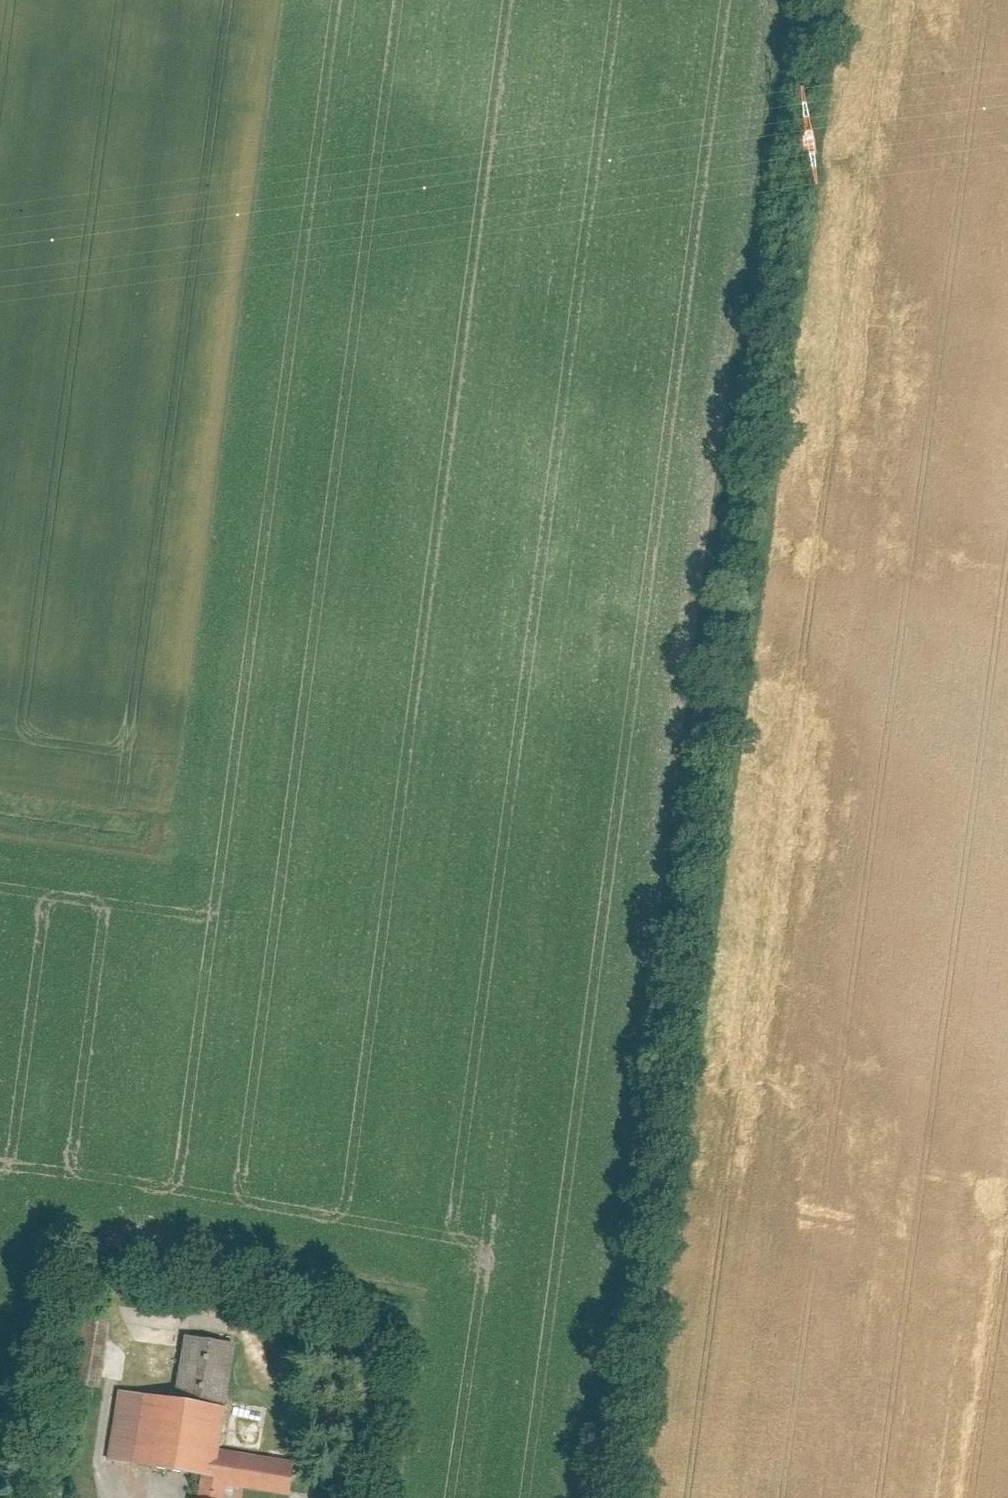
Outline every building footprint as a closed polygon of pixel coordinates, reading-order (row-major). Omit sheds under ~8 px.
[(89,1384),(103,1385),(106,1316),(91,1316),(89,1384)] [(184,1340),(175,1403),(224,1410),(234,1347),(184,1340)] [(212,1481),(222,1414),(128,1400),(118,1467),(212,1481)] [(219,1454),(214,1488),(283,1497),(287,1497),(292,1464),(219,1454)]
